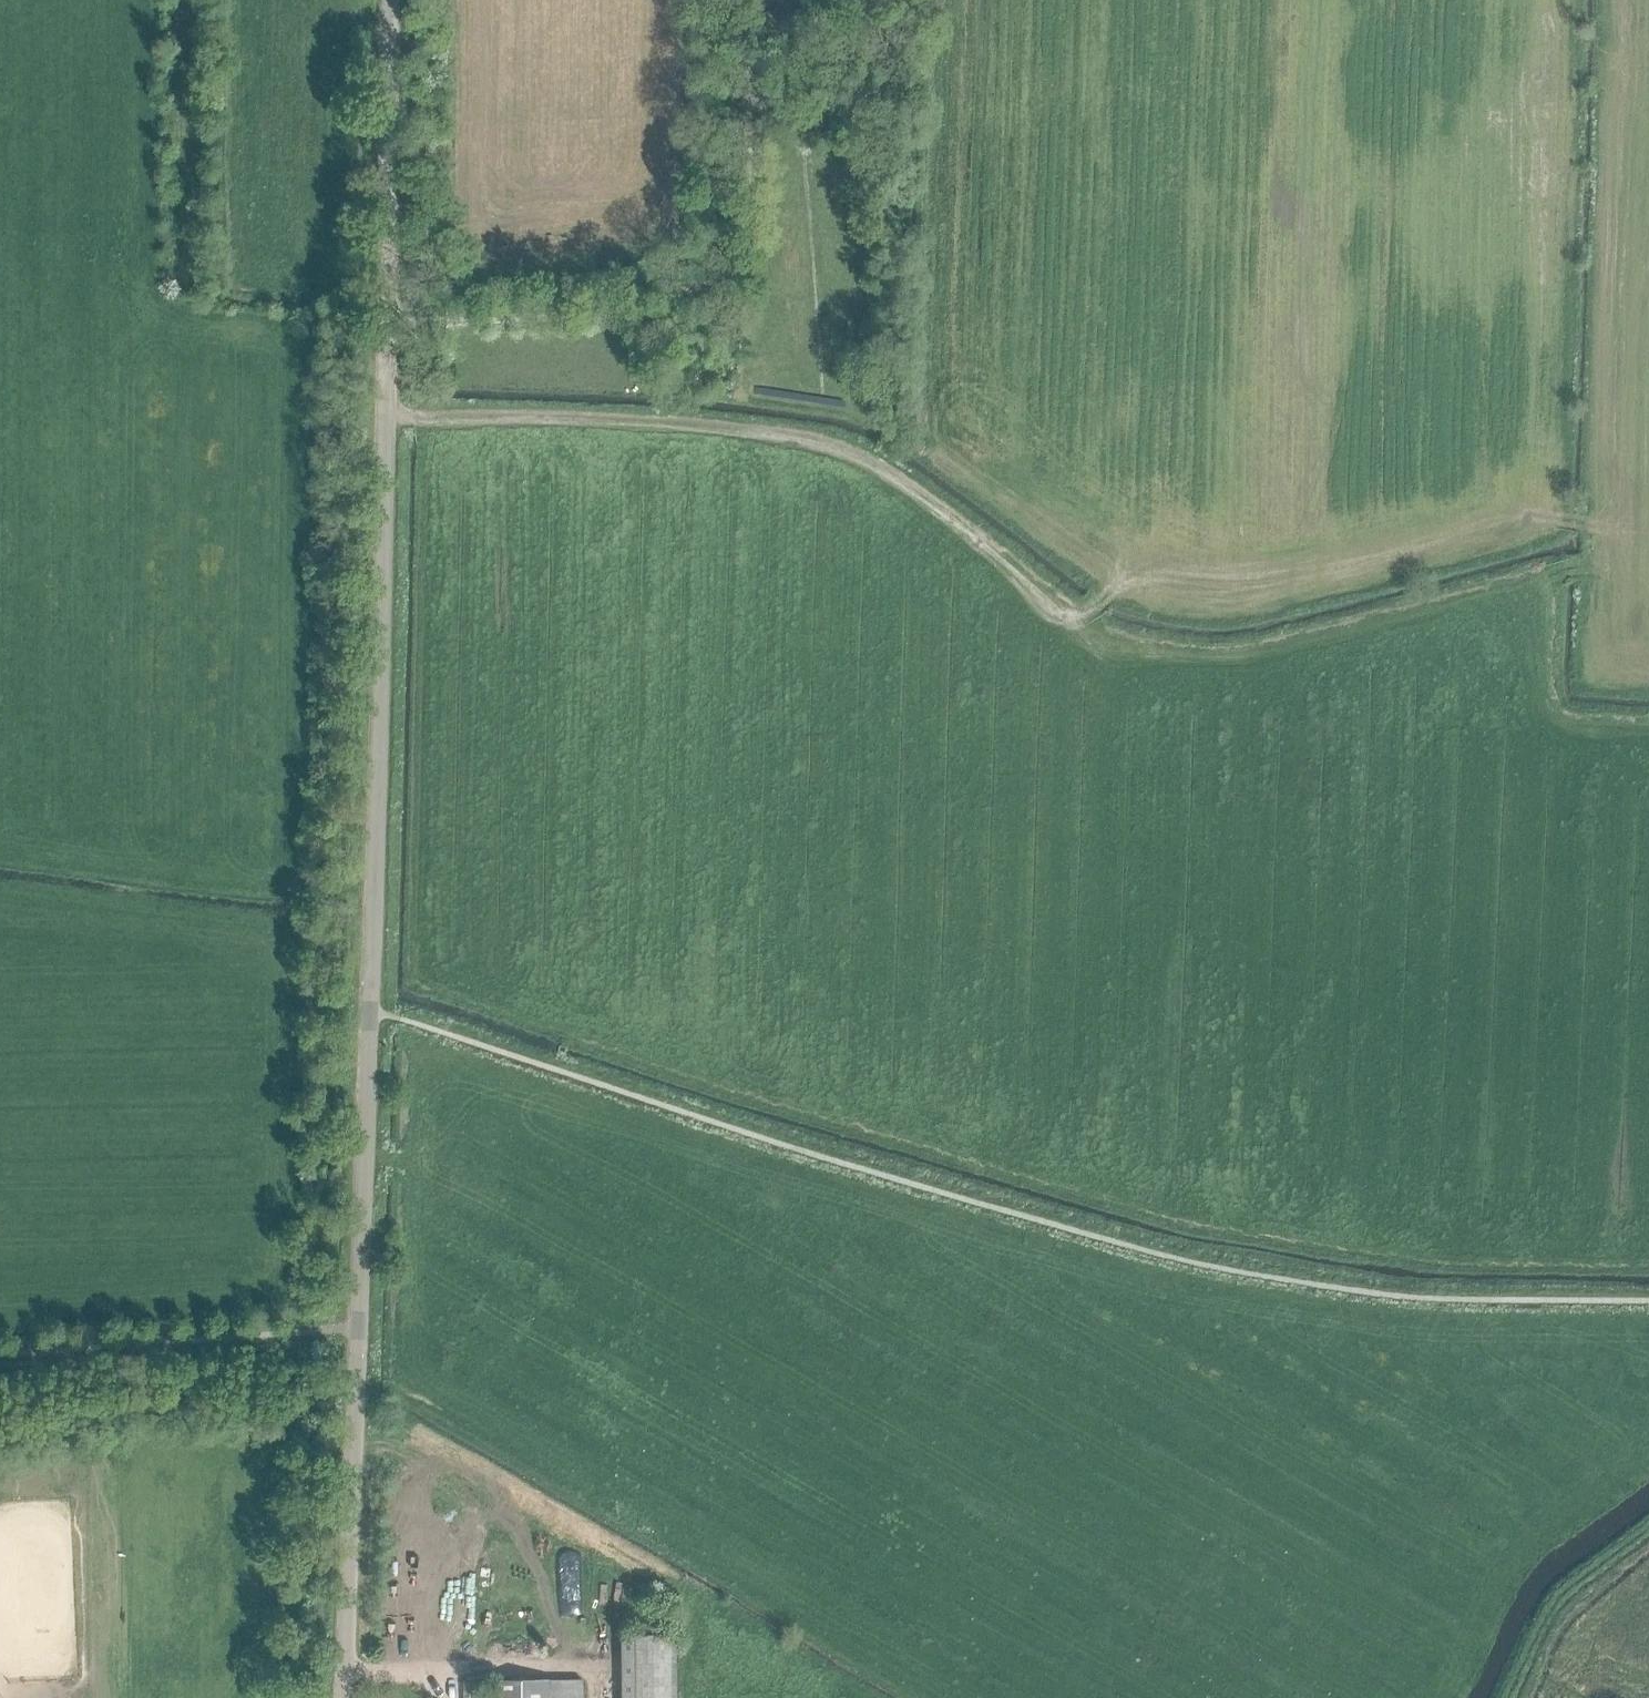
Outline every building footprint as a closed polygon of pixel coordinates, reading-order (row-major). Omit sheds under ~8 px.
[(623,1697),(676,1697),(675,1634),(622,1635),(623,1697)] [(578,1680),(495,1680),(495,1697),(578,1697),(578,1680)]
